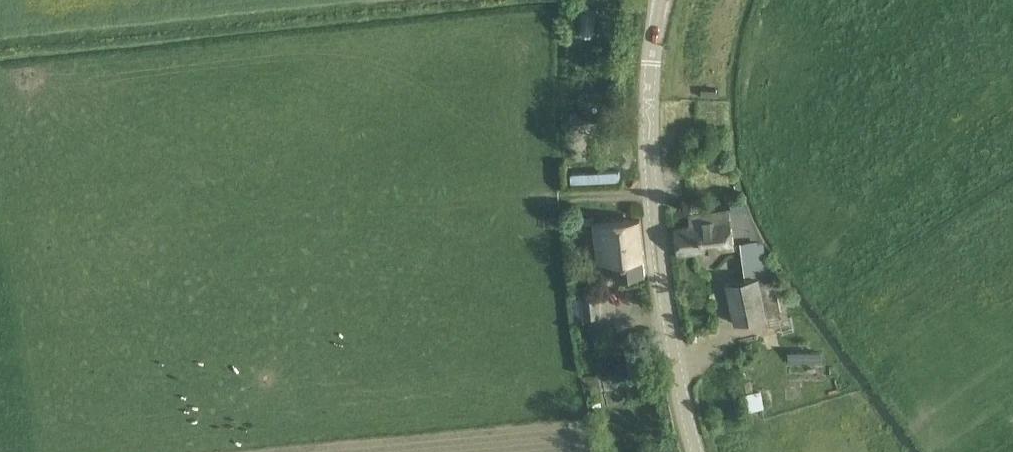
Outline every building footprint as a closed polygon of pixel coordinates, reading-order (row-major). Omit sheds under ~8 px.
[(583,13),(580,36),(592,38),(595,14),(583,13)] [(729,210),(709,213),(689,216),(690,226),(675,229),(679,254),(734,245),(729,210)] [(618,278),(626,277),(645,275),(640,219),(595,224),(599,265),(617,263),(618,278)] [(735,323),(754,319),(782,313),(773,273),(762,251),(759,252),(758,248),(755,249),(754,243),(741,246),(745,279),(726,283),(735,323)] [(599,296),(583,297),(585,316),(601,314),(599,296)] [(801,316),(788,320),(792,335),(806,332),(801,316)] [(820,352),(787,350),(786,363),(819,365),(820,352)] [(746,411),(763,408),(759,390),(743,393),(746,411)]
